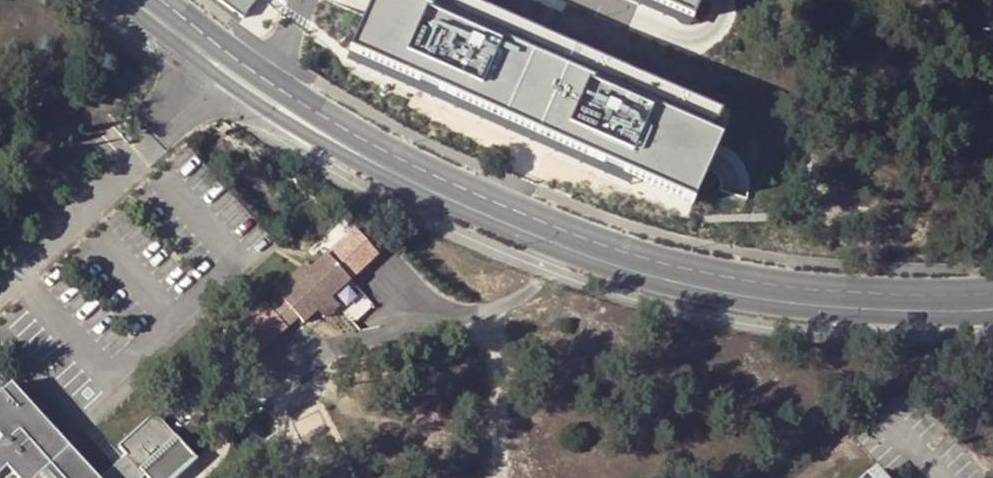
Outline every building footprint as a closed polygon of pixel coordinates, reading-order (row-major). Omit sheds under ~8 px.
[(243,19),(257,0),(217,0),(243,19)] [(693,205),(719,144),(710,140),(721,116),(461,0),(373,0),(350,53),(630,186),(635,177),(693,205)] [(690,25),(701,0),(635,0),(690,25)] [(500,148),(507,133),(438,103),(432,118),(500,148)] [(306,332),(320,319),(333,307),(353,289),(329,265),(314,279),(309,273),(299,281),(275,302),(280,307),(270,315),(291,338),(300,328),(306,332)] [(333,307),(320,319),(328,329),(342,316),(333,307)] [(14,392),(0,405),(0,477),(89,477),(14,392)] [(157,422),(120,455),(128,464),(113,477),(185,477),(198,466),(157,422)]
